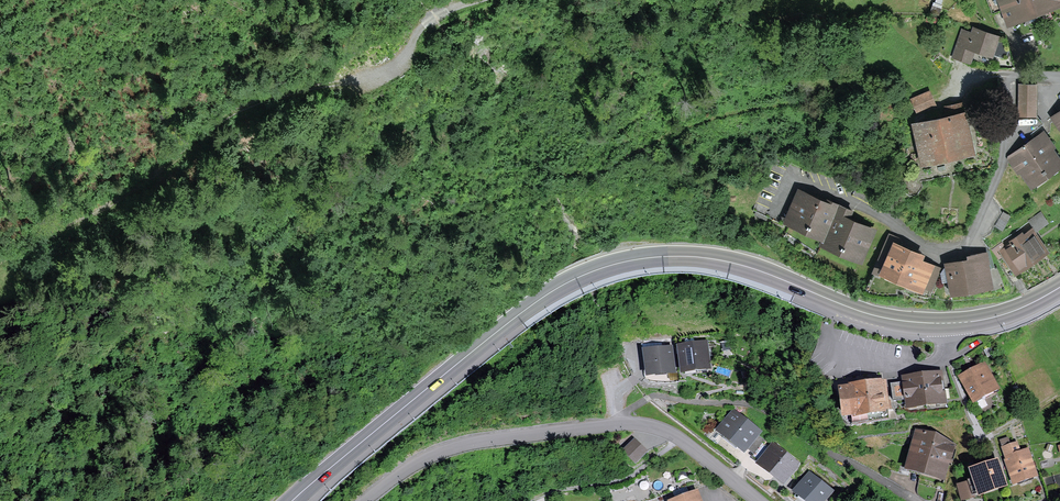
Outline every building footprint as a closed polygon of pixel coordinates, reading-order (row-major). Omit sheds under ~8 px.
[(1010,21),(1041,9),(1037,0),(988,0),(992,12),(1004,7),(1010,21)] [(1041,9),(1059,1),(1059,0),(1037,0),(1041,9)] [(975,29),(973,35),(963,31),(955,56),(969,61),(974,46),(1006,57),(1008,51),(1005,39),(975,29)] [(1019,115),(1035,115),(1036,84),(1020,84),(1019,115)] [(918,110),(933,103),(929,93),(913,100),(918,110)] [(968,150),(965,134),(968,134),(966,124),(963,125),(960,115),(964,114),(961,104),(946,107),(948,116),(918,123),(926,159),(968,150)] [(1021,149),(1023,152),(1013,159),(1020,169),(1023,167),(1033,180),(1058,162),(1048,149),(1051,147),(1043,137),(1033,144),(1031,141),(1025,145),(1021,149)] [(871,231),(847,221),(851,210),(832,201),(829,207),(800,194),(789,218),(825,234),(823,239),(860,256),(871,231)] [(1033,217),(1040,227),(1049,220),(1042,210),(1033,217)] [(1002,252),(1014,269),(1042,249),(1030,232),(1024,237),(1022,235),(1013,241),(1012,243),(1013,244),(1002,252)] [(895,245),(884,270),(922,286),(931,266),(918,260),(920,256),(895,245)] [(979,252),(979,253),(970,255),(971,260),(950,264),(952,273),(950,273),(950,275),(953,289),(989,281),(985,260),(988,260),(986,250),(979,252)] [(645,344),(649,374),(672,371),(669,349),(662,350),(661,342),(645,344)] [(706,371),(706,367),(707,367),(704,345),(680,348),(683,370),(696,368),(696,372),(706,371)] [(963,379),(974,400),(996,387),(985,367),(963,379)] [(926,403),(942,401),(939,376),(922,378),(926,403)] [(909,403),(909,405),(926,403),(922,378),(906,380),(906,383),(891,385),(893,401),(898,401),(898,404),(909,403)] [(889,402),(886,402),(884,384),(841,390),(845,416),(850,416),(851,426),(889,421),(887,409),(890,408),(889,402)] [(745,447),(754,454),(761,444),(765,440),(733,415),(721,431),(726,435),(723,439),(736,449),(739,445),(744,449),(745,447)] [(941,476),(945,459),(949,460),(952,449),(936,445),(938,437),(924,433),(923,435),(925,436),(923,441),(918,440),(910,467),(941,476)] [(1001,441),(1003,449),(1004,449),(1010,447),(1007,439),(1001,441)] [(634,441),(623,451),(635,463),(646,452),(634,441)] [(770,451),(761,444),(754,454),(752,456),(767,468),(766,471),(774,477),(777,475),(784,480),(796,464),(773,446),(770,451)] [(1018,453),(1015,445),(1010,447),(1004,449),(1015,480),(1033,474),(1026,454),(1017,457),(1016,454),(1018,453)] [(974,497),(973,495),(1002,485),(995,464),(986,467),(985,464),(971,469),(975,480),(970,481),(970,482),(958,486),(962,500),(974,497)] [(810,500),(821,500),(829,490),(810,475),(798,491),(810,500)] [(939,500),(945,500),(953,500),(952,488),(938,489),(939,500)]
